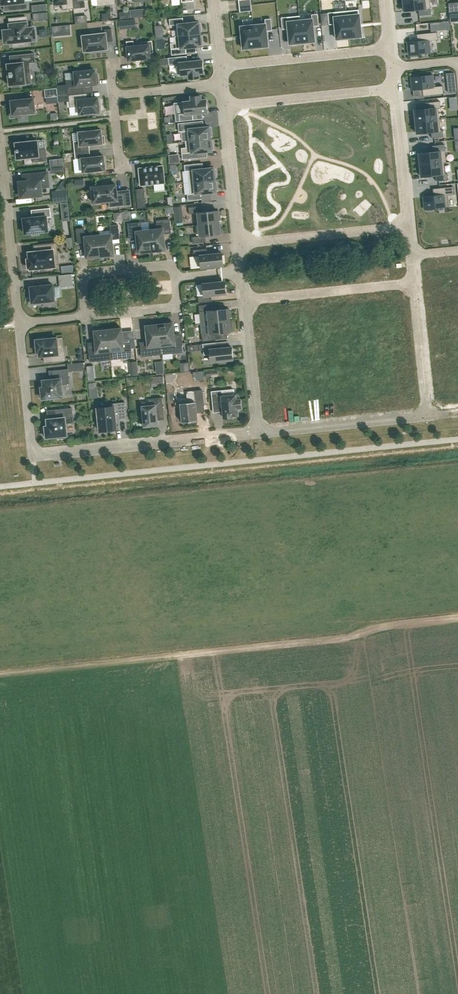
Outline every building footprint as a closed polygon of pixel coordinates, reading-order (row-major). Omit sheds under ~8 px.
[(1,3),(1,5),(9,4),(10,10),(28,9),(27,2),(25,2),(25,0),(0,0),(0,3),(1,3)] [(55,5),(62,4),(63,10),(74,8),(73,0),(54,0),(55,5)] [(74,8),(85,7),(85,0),(73,0),(74,8)] [(404,11),(419,10),(419,16),(431,14),(430,0),(403,0),(404,11)] [(456,3),(449,3),(450,13),(457,12),(456,3)] [(359,10),(346,11),(349,38),(362,37),(359,10)] [(346,11),(328,13),(329,25),(335,24),(337,39),(349,38),(346,11)] [(300,16),(299,16),(302,43),(315,41),(313,26),(319,26),(318,14),(312,14),(300,16)] [(299,16),(281,18),(283,29),(288,29),(290,44),(302,43),(299,16)] [(11,30),(4,31),(5,43),(17,42),(17,46),(27,45),(27,40),(35,40),(34,28),(27,28),(26,17),(19,18),(19,24),(10,25),(11,30)] [(183,18),(169,19),(170,25),(176,25),(177,36),(177,37),(200,34),(199,32),(201,32),(201,23),(199,23),(198,22),(184,24),(183,18)] [(265,24),(253,25),(256,47),(268,46),(266,31),(272,31),(271,19),(265,19),(265,24)] [(128,20),(119,20),(120,29),(129,28),(128,20)] [(61,25),(53,25),(54,35),(61,35),(61,25)] [(253,25),(241,27),(243,49),(256,47),(253,25)] [(105,34),(83,36),(85,51),(107,48),(106,42),(113,41),(112,28),(105,29),(105,34)] [(418,41),(408,43),(409,55),(411,55),(411,57),(417,56),(417,54),(430,53),(429,41),(438,40),(437,32),(417,34),(418,41)] [(175,43),(171,43),(172,55),(187,54),(186,48),(201,46),(201,45),(203,45),(202,36),(200,37),(200,34),(177,37),(177,36),(175,36),(175,43)] [(133,41),(126,41),(128,61),(151,58),(150,52),(152,51),(151,42),(142,43),(142,45),(134,46),(133,41)] [(8,64),(7,64),(7,66),(8,66),(10,85),(9,85),(9,86),(11,86),(12,86),(12,88),(20,87),(20,85),(25,84),(26,84),(26,83),(24,72),(30,72),(29,63),(35,62),(35,54),(20,55),(20,63),(8,65),(8,64)] [(187,56),(168,58),(169,65),(177,64),(179,75),(189,74),(190,79),(199,78),(198,73),(204,73),(202,60),(188,62),(187,56)] [(71,80),(66,81),(68,95),(83,93),(83,85),(99,84),(98,75),(96,75),(95,70),(71,73),(71,80)] [(413,77),(411,77),(412,90),(423,89),(423,96),(444,94),(443,86),(434,87),(433,75),(420,77),(419,75),(413,75),(413,77)] [(58,88),(45,90),(46,98),(58,96),(58,88)] [(83,93),(68,95),(70,107),(79,106),(79,114),(99,112),(98,98),(88,99),(87,93),(83,93)] [(181,102),(174,103),(176,121),(180,121),(193,120),(193,114),(208,112),(206,100),(201,100),(201,96),(191,97),(192,101),(181,102)] [(12,109),(10,109),(11,117),(19,116),(19,114),(35,112),(34,98),(11,101),(12,109)] [(429,108),(415,110),(416,122),(440,119),(438,108),(441,108),(440,101),(428,102),(429,108)] [(440,119),(416,122),(417,134),(431,132),(432,138),(444,137),(443,130),(441,130),(440,119)] [(180,124),(178,124),(179,130),(181,130),(182,136),(182,137),(182,138),(182,139),(183,139),(183,140),(184,140),(185,141),(186,141),(190,140),(190,141),(210,139),(210,136),(212,136),(211,128),(209,128),(209,127),(194,129),(194,122),(180,124)] [(80,140),(74,141),(75,153),(90,151),(89,145),(105,143),(104,136),(102,136),(101,130),(79,132),(80,140)] [(186,147),(181,148),(183,160),(197,158),(197,152),(212,151),(212,150),(214,149),(213,141),(211,141),(210,139),(190,141),(190,140),(186,141),(186,147)] [(16,147),(14,147),(15,155),(17,155),(17,159),(32,157),(33,162),(47,160),(46,149),(38,149),(37,140),(29,141),(24,142),(15,143),(16,147)] [(433,152),(419,153),(420,165),(444,162),(444,163),(446,163),(445,144),(433,146),(433,152)] [(90,151),(75,153),(75,159),(82,158),(83,172),(105,170),(104,156),(90,157),(90,151)] [(63,158),(50,160),(51,167),(53,167),(64,166),(63,158)] [(444,162),(420,165),(421,177),(436,175),(436,181),(448,180),(448,173),(445,174),(444,163),(444,162)] [(198,163),(184,165),(185,171),(189,171),(190,182),(215,180),(214,177),(216,177),(216,169),(214,169),(214,168),(199,170),(198,163)] [(163,166),(139,168),(141,185),(165,183),(163,166)] [(24,182),(20,182),(21,197),(41,195),(41,187),(49,186),(48,172),(29,174),(23,175),(24,182)] [(191,194),(187,194),(188,201),(202,199),(201,193),(216,192),(216,191),(218,190),(217,182),(215,182),(215,180),(190,182),(191,194)] [(116,185),(92,187),(93,203),(109,201),(110,207),(125,206),(124,193),(117,194),(116,185)] [(434,196),(423,197),(425,209),(427,209),(427,211),(433,211),(433,209),(449,207),(447,195),(454,195),(453,187),(433,189),(434,196)] [(144,188),(136,189),(138,208),(146,207),(144,188)] [(66,190),(53,191),(54,202),(67,201),(66,190)] [(202,206),(189,207),(190,214),(198,213),(199,224),(219,222),(219,220),(221,220),(220,211),(218,212),(218,210),(203,212),(202,206)] [(24,218),(23,218),(23,219),(25,233),(25,234),(32,233),(32,235),(38,234),(38,232),(48,231),(47,217),(50,216),(50,208),(32,210),(32,217),(24,218)] [(158,229),(150,230),(152,251),(157,251),(157,252),(165,251),(164,234),(171,233),(169,219),(157,221),(158,229)] [(141,222),(128,224),(130,237),(137,236),(139,254),(147,253),(147,252),(152,251),(150,230),(142,231),(141,222)] [(200,236),(192,237),(193,243),(206,242),(205,236),(220,234),(220,233),(222,233),(221,225),(219,225),(219,222),(199,224),(200,236)] [(111,234),(98,235),(100,257),(105,256),(106,257),(114,256),(112,239),(119,238),(118,225),(110,226),(111,234)] [(84,228),(77,229),(78,243),(85,242),(87,259),(95,258),(95,257),(100,257),(98,235),(85,237),(84,228)] [(30,259),(28,259),(28,268),(30,267),(31,269),(55,266),(55,264),(58,264),(57,252),(53,253),(52,243),(38,245),(38,251),(29,252),(30,259)] [(207,248),(193,250),(194,256),(200,256),(201,268),(206,267),(207,269),(215,268),(215,266),(221,266),(222,266),(224,265),(222,253),(207,255),(207,248)] [(72,274),(60,275),(61,287),(73,286),(72,274)] [(204,296),(198,296),(199,303),(212,301),(212,295),(226,294),(225,281),(223,281),(223,282),(216,282),(216,281),(216,280),(208,281),(208,283),(203,284),(204,296)] [(31,294),(29,294),(30,305),(40,304),(40,302),(54,300),(53,285),(30,287),(31,294)] [(212,304),(199,305),(200,312),(201,323),(209,322),(229,320),(229,318),(231,318),(230,309),(228,310),(228,308),(213,310),(212,304)] [(209,322),(201,323),(202,335),(203,341),(216,340),(216,334),(230,332),(230,331),(232,331),(231,322),(229,323),(229,320),(209,322)] [(164,324),(159,324),(162,354),(183,352),(182,338),(174,339),(173,322),(164,322),(164,324)] [(148,342),(140,342),(142,356),(162,354),(159,324),(154,325),(154,323),(146,324),(148,342)] [(113,329),(108,330),(111,359),(131,357),(130,343),(123,344),(121,327),(113,328),(113,329)] [(96,347),(89,348),(90,361),(111,359),(108,330),(103,330),(103,329),(94,330),(96,347)] [(36,342),(34,342),(35,349),(37,349),(37,352),(39,352),(40,356),(52,355),(53,361),(65,360),(64,349),(58,350),(57,338),(45,339),(45,337),(38,338),(39,340),(36,340),(36,342)] [(216,342),(203,344),(204,350),(209,349),(211,362),(233,359),(232,347),(217,348),(216,342)] [(136,362),(130,363),(131,376),(138,375),(136,362)] [(41,389),(39,390),(40,397),(42,397),(42,399),(63,397),(62,385),(70,384),(68,369),(52,370),(53,379),(43,380),(44,387),(41,388),(41,389)] [(151,377),(152,387),(164,385),(163,376),(151,377)] [(212,391),(211,391),(213,409),(221,408),(220,407),(223,407),(224,418),(232,417),(232,415),(238,415),(237,408),(241,408),(240,399),(236,400),(236,395),(235,395),(234,389),(221,390),(222,395),(212,396),(212,392),(212,391)] [(187,397),(180,398),(182,422),(188,422),(189,424),(198,423),(196,407),(204,406),(202,390),(187,391),(187,397)] [(149,406),(142,406),(144,426),(149,426),(149,428),(158,427),(156,411),(163,410),(162,397),(148,399),(149,406)] [(98,415),(96,415),(97,425),(99,425),(100,431),(116,429),(115,419),(127,418),(125,402),(110,403),(111,407),(97,408),(98,415)] [(45,428),(43,429),(44,436),(46,435),(46,437),(58,436),(58,438),(65,438),(65,435),(67,435),(66,423),(73,422),(72,408),(56,409),(57,418),(47,419),(48,426),(45,426),(45,428)]
